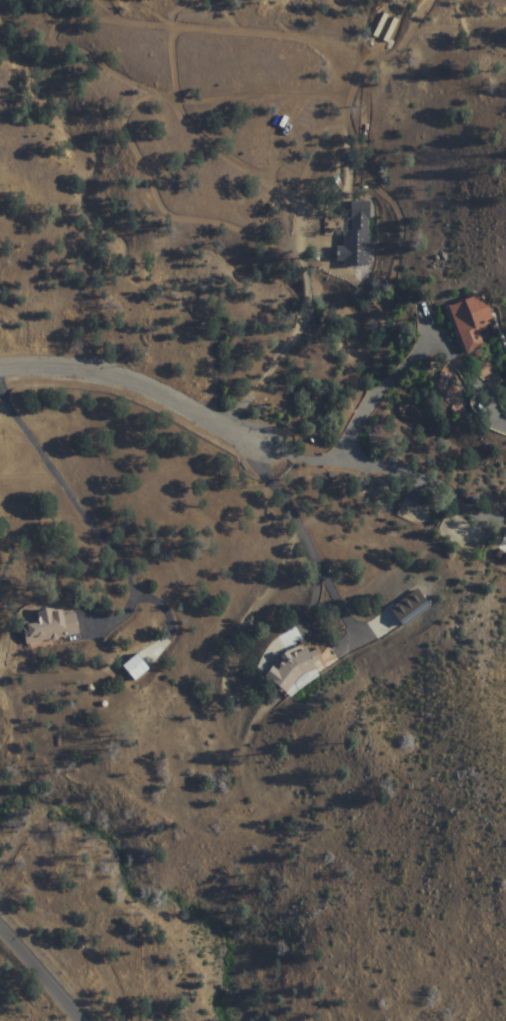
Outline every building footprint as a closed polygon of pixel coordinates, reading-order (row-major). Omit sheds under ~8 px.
[(367,217),(350,217),(350,240),(336,240),(336,268),(364,268),(364,259),(373,259),(373,246),(368,246),(367,217)] [(449,306),(467,354),(486,347),(480,330),(496,324),(484,293),(449,306)] [(402,624),(430,608),(419,590),(392,607),(402,624)] [(40,620),(24,624),(28,644),(81,633),(76,612),(63,615),(62,608),(39,612),(40,620)] [(268,675),(288,694),(295,687),(300,692),(320,672),(316,668),(324,660),(315,651),(311,654),(300,642),(268,675)] [(137,682),(152,669),(138,654),(123,666),(137,682)]
